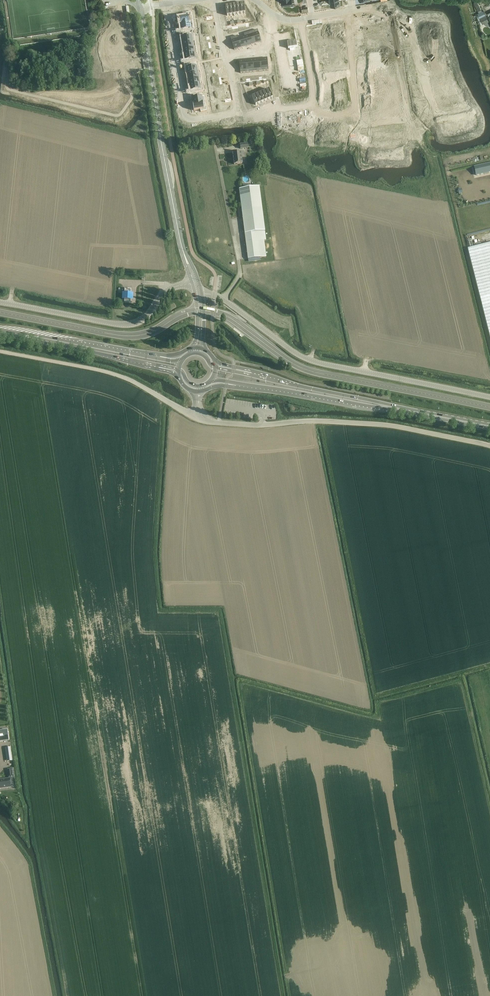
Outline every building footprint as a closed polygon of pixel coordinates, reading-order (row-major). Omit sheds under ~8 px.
[(479,13),(477,14),(478,15),(480,18),(479,18),(482,23),(483,24),(489,21),(486,15),(483,11),(479,13)] [(185,17),(178,18),(179,24),(192,22),(190,13),(185,14),(185,17)] [(192,22),(179,24),(180,24),(181,30),(185,29),(186,32),(192,31),(192,28),(193,28),(192,22)] [(257,29),(250,31),(254,43),(261,41),(257,29)] [(250,31),(244,33),(247,45),(254,43),(250,31)] [(237,35),(241,47),(247,45),(244,33),(243,33),(244,35),(238,37),(237,35)] [(230,37),(234,49),(241,47),(237,35),(230,37)] [(196,52),(184,54),(185,60),(189,60),(190,63),(196,62),(195,53),(196,53),(196,52)] [(267,57),(260,58),(261,70),(268,70),(267,57)] [(260,58),(253,59),(254,71),(261,70),(260,58)] [(246,59),(239,60),(240,72),(247,72),(246,59)] [(253,59),(246,59),(247,72),(254,71),(253,59)] [(191,67),(186,68),(187,74),(199,72),(199,71),(199,70),(198,68),(198,66),(197,66),(196,63),(190,64),(191,67)] [(197,97),(192,98),(193,104),(192,104),(205,102),(204,96),(203,96),(202,92),(196,93),(197,97)] [(205,102),(192,104),(193,110),(200,109),(200,112),(206,111),(205,102)] [(234,164),(242,163),(242,156),(244,156),(244,151),(232,153),(234,164)] [(473,169),(474,175),(489,171),(489,165),(473,169)] [(266,240),(259,186),(239,189),(241,209),(239,210),(239,216),(240,217),(242,217),(248,259),(266,257),(264,240),(266,240)] [(467,249),(479,296),(489,338),(489,243),(467,249)] [(9,741),(7,730),(0,731),(0,743),(9,741)] [(10,778),(0,779),(0,788),(11,787),(10,778)]
